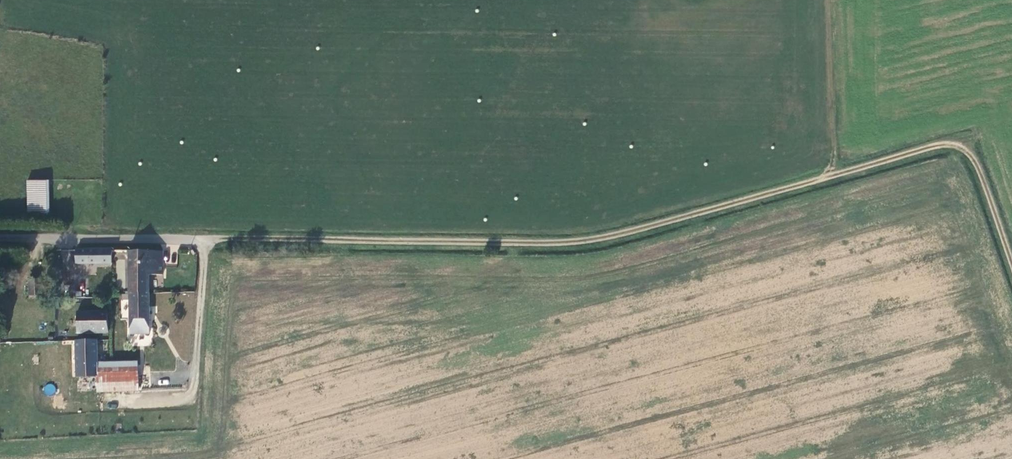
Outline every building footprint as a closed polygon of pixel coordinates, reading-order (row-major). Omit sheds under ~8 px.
[(28,183),(28,219),(49,219),(49,183),(28,183)] [(111,250),(75,250),(75,265),(111,265),(111,250)] [(130,251),(131,335),(151,336),(151,276),(164,276),(164,251),(130,251)] [(41,281),(27,281),(27,296),(41,296),(41,281)] [(41,306),(41,296),(27,296),(28,306),(41,306)] [(76,299),(76,314),(106,313),(106,299),(76,299)] [(76,314),(76,335),(107,335),(107,327),(106,313),(76,314)] [(76,335),(77,342),(98,342),(98,364),(166,363),(166,336),(151,336),(131,335),(113,335),(107,335),(76,335)] [(77,342),(77,380),(98,379),(98,364),(98,342),(77,342)] [(167,390),(166,363),(98,364),(98,379),(98,393),(139,393),(139,390),(167,390)] [(53,383),(43,386),(46,396),(56,392),(53,383)]
